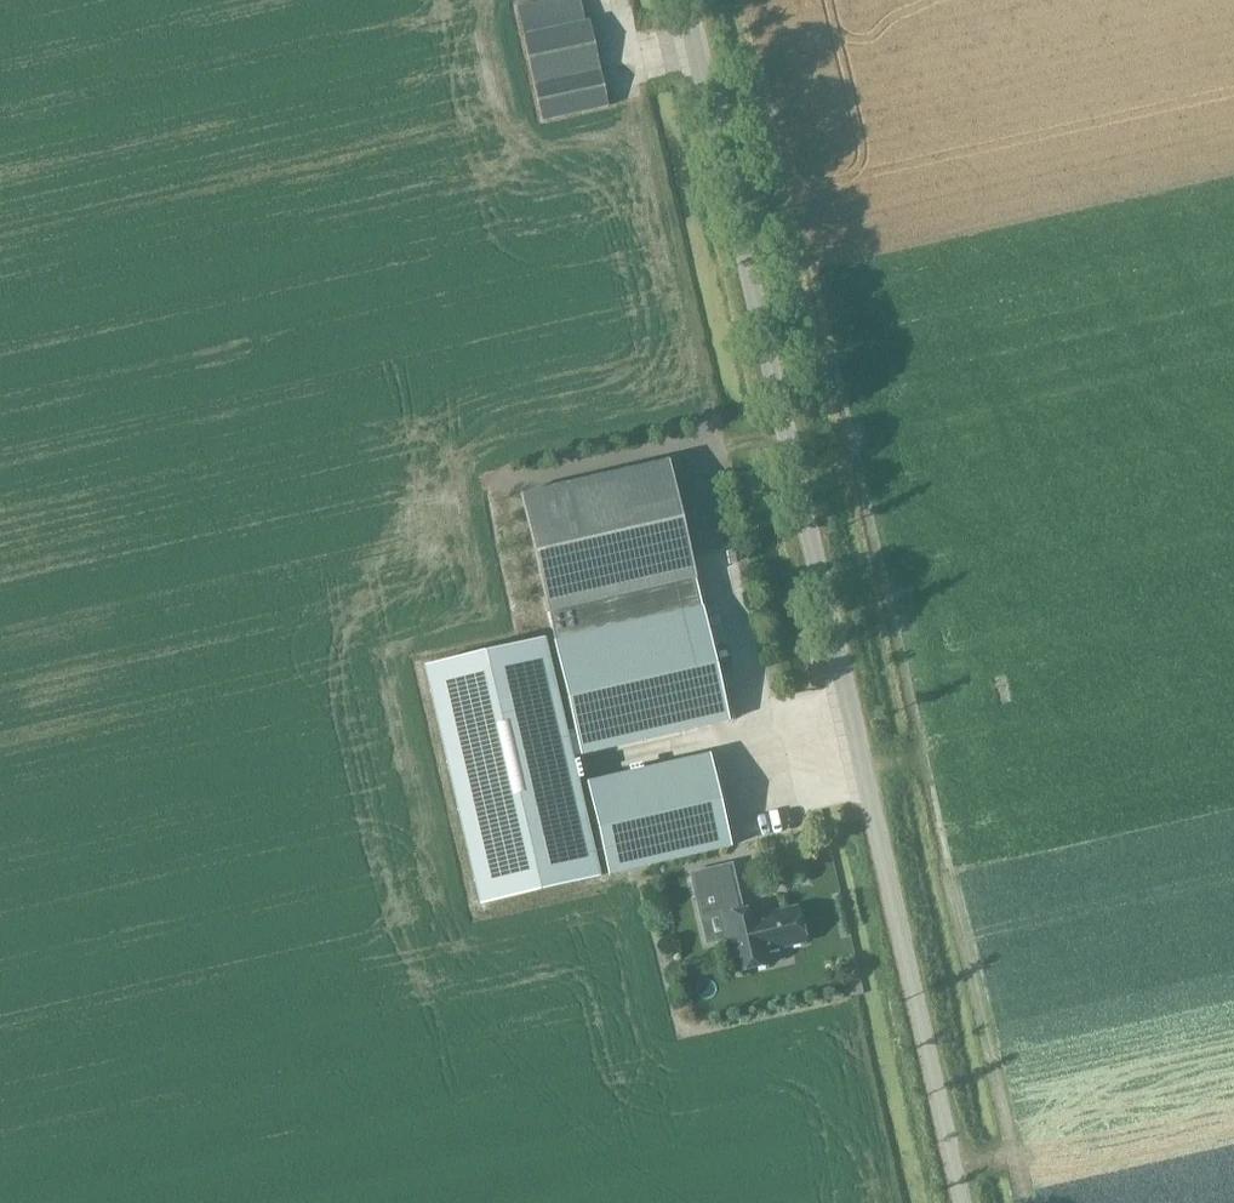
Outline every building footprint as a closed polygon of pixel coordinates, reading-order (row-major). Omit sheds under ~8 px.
[(585,21),(580,0),(544,0),(516,6),(522,34),(540,119),(607,105),(589,21),(585,21)] [(425,669),(479,905),(597,878),(569,756),(727,720),(666,459),(519,493),(574,734),(564,736),(543,641),(425,669)] [(685,757),(585,781),(607,875),(623,871),(730,846),(708,752),(685,757)] [(734,884),(695,894),(700,914),(721,909),(721,912),(718,913),(733,973),(767,964),(764,950),(803,940),(796,907),(757,917),(754,906),(740,910),(734,884)]
